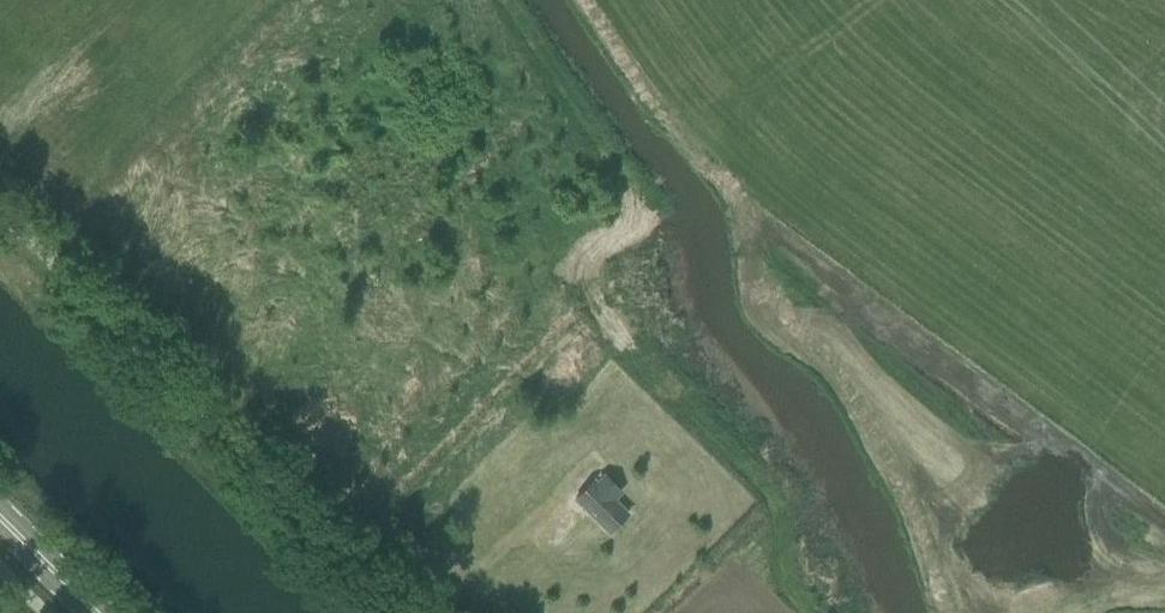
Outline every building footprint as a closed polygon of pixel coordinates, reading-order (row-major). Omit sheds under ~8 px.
[(618,492),(603,477),(596,485),(591,481),(574,498),(608,531),(625,513),(611,500),(618,492)]
